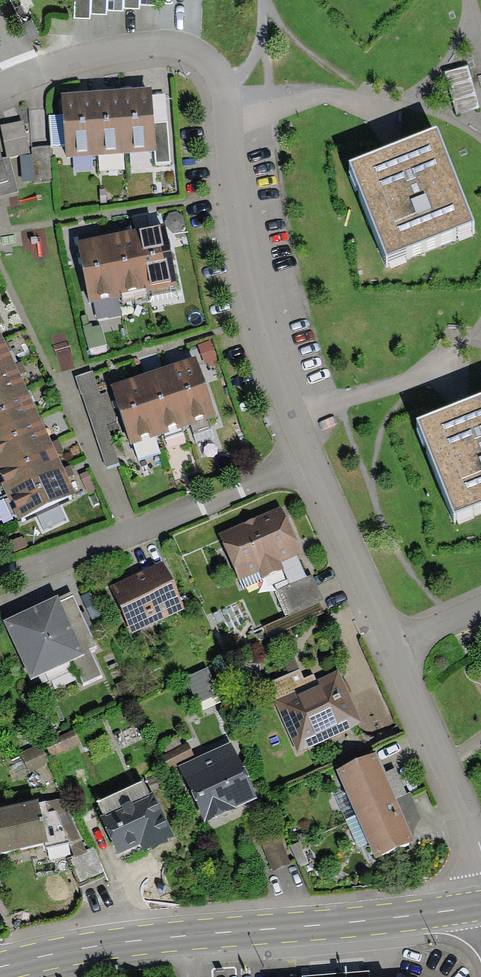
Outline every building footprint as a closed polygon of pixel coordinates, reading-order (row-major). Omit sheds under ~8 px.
[(74,18),(90,19),(90,14),(91,0),(75,0),(74,18)] [(90,14),(107,14),(107,11),(108,0),(91,0),(90,14)] [(107,11),(124,11),(124,8),(124,0),(108,0),(107,11)] [(124,8),(139,9),(139,5),(140,0),(124,0),(124,8)] [(479,106),(467,65),(445,72),(457,113),(479,106)] [(120,89),(125,153),(155,151),(156,151),(154,123),(153,95),(152,87),(120,89)] [(125,153),(120,89),(92,91),(96,155),(125,153)] [(66,157),(96,155),(92,91),(62,93),(63,114),(65,144),(66,157)] [(165,94),(153,95),(154,123),(167,122),(165,94)] [(49,115),(51,145),(65,144),(63,114),(49,115)] [(30,152),(23,121),(1,125),(7,157),(9,157),(30,152)] [(156,151),(155,151),(156,164),(171,163),(167,122),(154,123),(156,151)] [(474,221),(438,128),(351,162),(387,255),(474,221)] [(50,146),(32,147),(32,155),(34,181),(34,182),(52,181),(50,146)] [(7,157),(2,158),(0,149),(0,197),(18,192),(9,157),(7,157)] [(32,155),(20,155),(22,181),(34,181),(32,155)] [(131,230),(142,289),(147,288),(148,291),(177,285),(171,250),(166,251),(159,225),(131,230)] [(142,289),(131,230),(104,235),(115,299),(121,298),(121,293),(142,289)] [(89,303),(115,299),(104,235),(78,241),(89,303)] [(13,361),(1,336),(0,337),(0,368),(13,361)] [(217,360),(210,340),(198,345),(205,364),(217,360)] [(166,366),(187,426),(191,424),(208,418),(216,416),(195,356),(166,366)] [(26,388),(13,361),(0,368),(0,399),(26,388)] [(187,426),(166,366),(137,375),(158,435),(187,426)] [(92,371),(76,376),(106,466),(120,462),(109,432),(118,429),(116,421),(117,421),(106,392),(101,394),(92,371)] [(156,436),(158,435),(137,375),(111,384),(131,444),(133,444),(156,436)] [(38,414),(26,388),(0,399),(0,431),(38,414)] [(417,418),(454,511),(480,500),(480,393),(417,418)] [(50,438),(38,414),(0,431),(0,461),(50,438)] [(213,435),(208,418),(191,424),(196,441),(213,435)] [(161,454),(156,436),(133,444),(139,461),(161,454)] [(62,464),(50,438),(0,461),(0,482),(4,491),(62,464)] [(62,464),(4,491),(17,519),(75,492),(62,464)] [(96,489),(88,471),(80,474),(88,492),(96,489)] [(281,562),(302,552),(282,505),(218,533),(239,581),(259,572),(262,579),(284,569),(281,562)] [(23,539),(22,537),(9,542),(14,552),(26,547),(25,546),(27,545),(25,538),(23,539)] [(110,586),(131,633),(184,609),(163,562),(110,586)] [(323,600),(312,575),(278,590),(289,615),(323,600)] [(101,615),(90,591),(81,596),(92,619),(101,615)] [(57,596),(4,620),(30,679),(72,660),(83,655),(81,652),(60,602),(57,596)] [(73,596),(60,602),(81,652),(89,648),(95,646),(73,596)] [(102,675),(89,648),(81,652),(83,655),(72,660),(83,684),(102,675)] [(300,669),(294,654),(282,659),(289,674),(300,669)] [(207,668),(185,678),(197,703),(219,693),(207,668)] [(289,674),(268,683),(275,700),(295,691),(294,689),(316,680),(314,674),(304,678),(300,669),(289,674)] [(298,751),(362,722),(338,670),(316,680),(294,689),(295,691),(275,700),(298,751)] [(81,744),(74,729),(46,742),(52,757),(81,744)] [(167,750),(181,743),(177,734),(163,741),(167,750)] [(195,757),(187,741),(181,743),(167,750),(162,752),(170,769),(178,765),(195,757)] [(195,757),(178,765),(205,823),(237,808),(236,807),(257,797),(231,742),(195,757)] [(20,753),(28,772),(49,763),(40,743),(37,745),(20,753)] [(375,752),(336,770),(343,786),(356,815),(396,799),(384,773),(375,752)] [(394,768),(384,773),(396,799),(407,794),(394,768)] [(173,836),(153,792),(148,794),(142,780),(97,801),(103,814),(99,816),(118,856),(140,845),(142,851),(150,847),(151,850),(169,842),(168,839),(173,836)] [(356,815),(343,786),(333,790),(346,819),(356,815)] [(407,794),(396,799),(414,841),(414,835),(414,831),(416,827),(417,824),(419,822),(421,819),(410,793),(407,794)] [(0,807),(0,853),(46,842),(48,841),(39,802),(38,799),(0,807)] [(63,799),(46,801),(49,812),(56,811),(69,842),(74,855),(75,857),(87,852),(86,849),(63,799)] [(414,841),(396,799),(356,815),(367,843),(375,858),(414,841)] [(48,841),(46,842),(47,847),(69,842),(56,811),(49,812),(46,801),(39,802),(48,841)] [(367,843),(356,815),(346,819),(357,847),(367,843)] [(273,870),(290,863),(279,834),(262,840),(273,870)] [(307,839),(291,846),(299,865),(307,862),(302,850),(310,847),(307,839)] [(95,846),(86,849),(87,852),(75,857),(74,855),(67,858),(80,887),(106,876),(95,846)]
